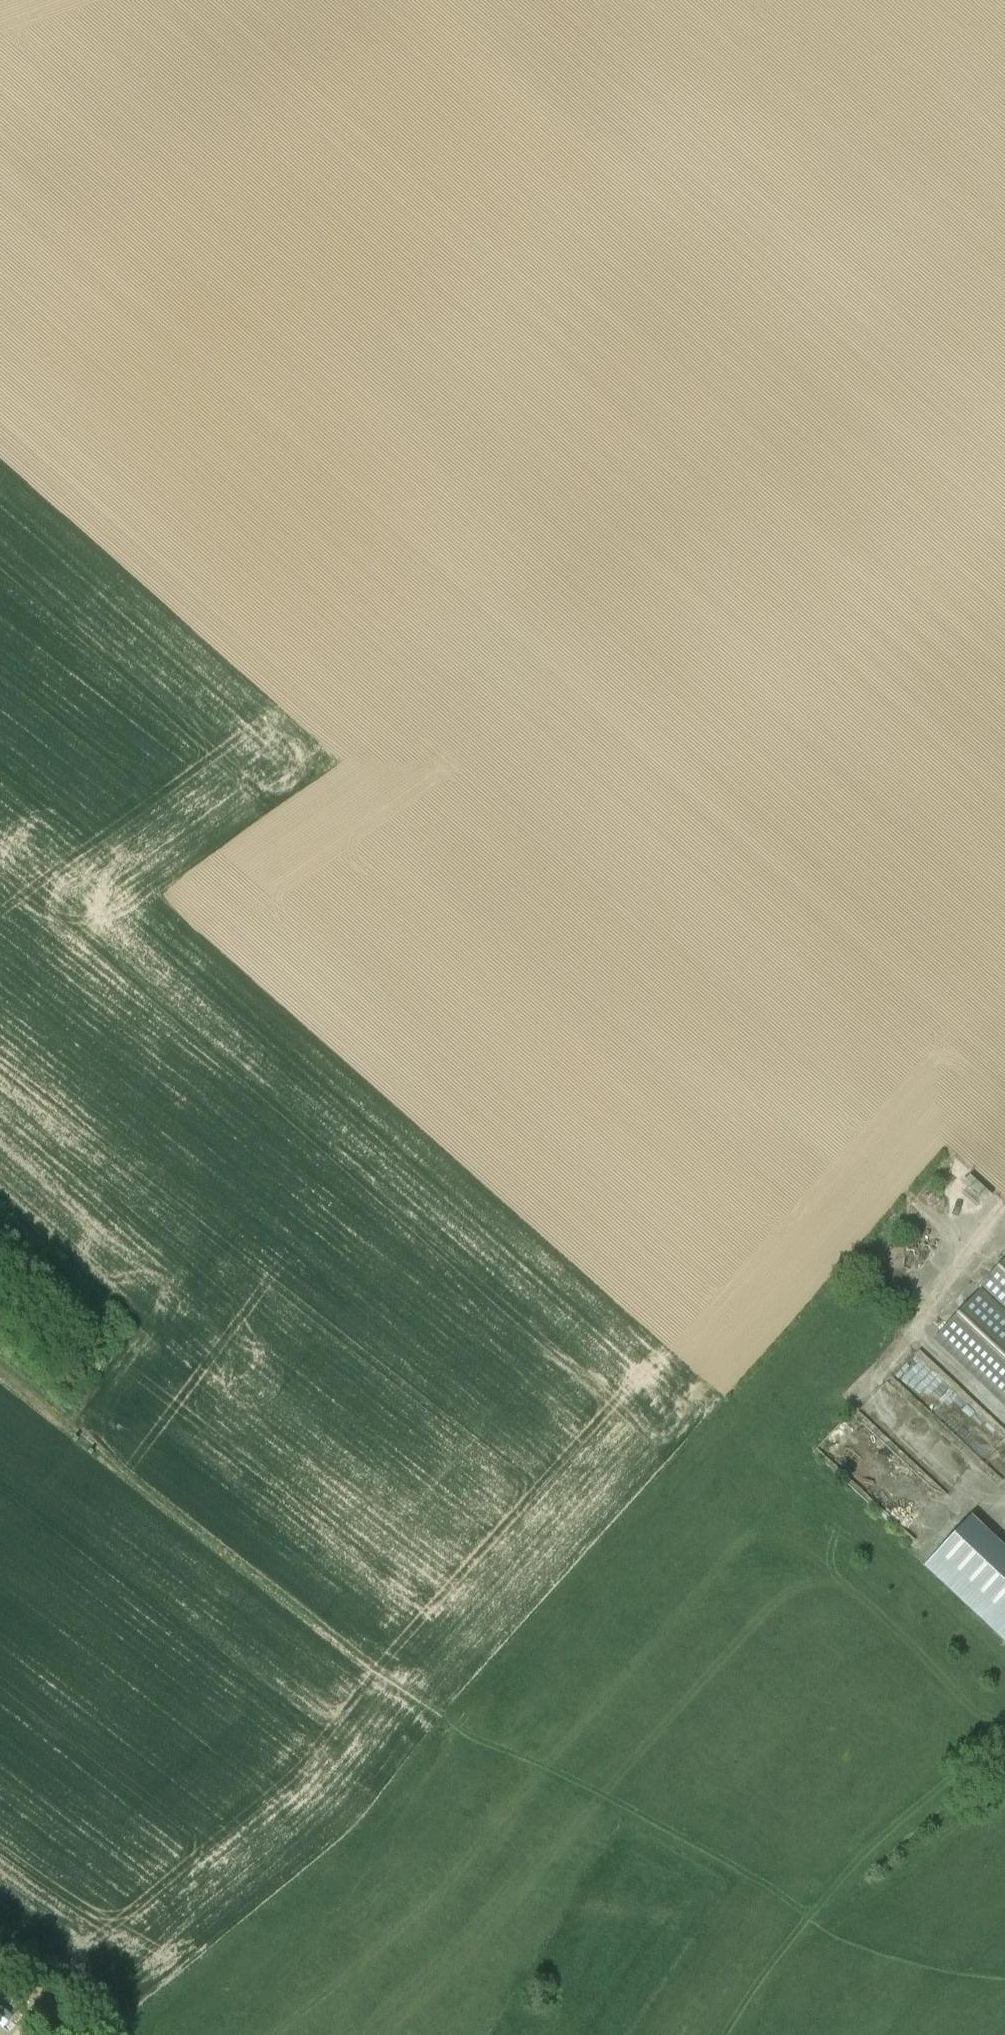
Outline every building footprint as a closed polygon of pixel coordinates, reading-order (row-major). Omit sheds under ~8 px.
[(979,1288),(980,1289),(1004,1313),(1004,1260),(979,1288)] [(980,1289),(933,1339),(1004,1407),(1004,1313),(980,1289)] [(924,1565),(1004,1641),(1004,1549),(970,1516),(924,1565)]
